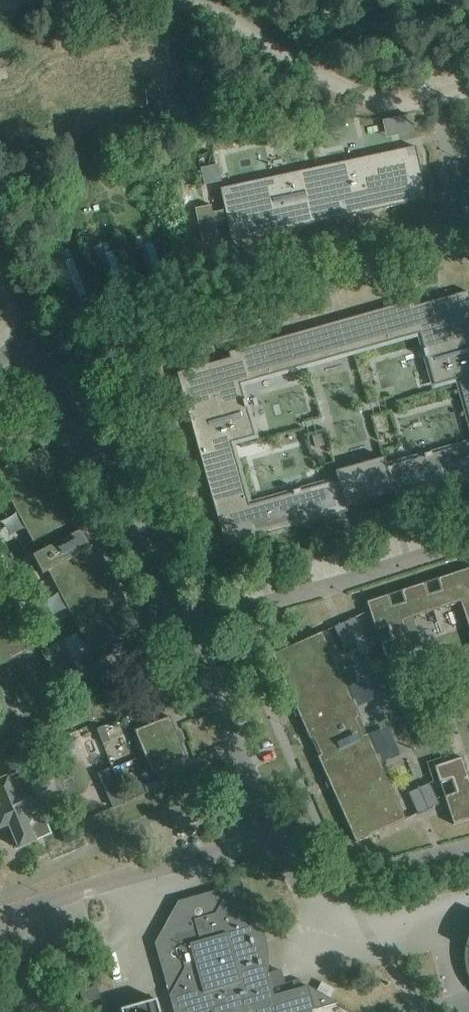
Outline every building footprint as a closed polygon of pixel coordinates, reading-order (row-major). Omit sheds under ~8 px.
[(411,114),(396,117),(400,134),(414,130),(411,114)] [(350,160),(318,167),(323,194),(333,191),(339,218),(361,213),(367,212),(427,199),(415,146),(364,157),(366,169),(352,171),(350,160)] [(217,165),(202,168),(202,171),(205,184),(220,181),(217,167),(217,165)] [(272,177),(220,188),(231,241),(292,228),(297,227),(339,218),(333,191),(323,194),(318,167),(286,174),(288,185),(274,188),(272,177)] [(152,244),(139,249),(152,285),(165,280),(152,244)] [(112,252),(99,257),(112,293),(125,288),(112,252)] [(72,260),(59,265),(72,300),(86,296),(72,260)] [(327,291),(297,300),(301,316),(332,307),(327,291)] [(344,320),(353,352),(420,333),(424,349),(423,350),(425,357),(426,357),(429,367),(443,363),(448,382),(458,379),(459,383),(468,380),(468,295),(468,291),(444,298),(439,299),(415,306),(413,300),(344,320)] [(338,321),(321,326),(324,339),(341,334),(338,321)] [(321,326),(304,331),(307,344),(324,339),(321,326)] [(230,358),(177,373),(200,456),(232,446),(231,442),(241,439),(236,421),(249,417),(247,408),(248,407),(246,399),(244,400),(240,384),(307,365),(298,333),(228,352),(230,358)] [(459,383),(468,419),(468,380),(459,383)] [(312,436),(315,447),(324,445),(321,433),(312,436)] [(398,485),(401,496),(468,477),(468,443),(432,454),(431,452),(423,455),(423,456),(414,459),(419,479),(398,485)] [(0,469),(0,481),(38,553),(32,556),(36,562),(42,574),(48,571),(90,652),(139,626),(111,572),(108,574),(105,569),(108,567),(95,543),(89,547),(82,532),(88,529),(75,505),(72,507),(69,501),(72,500),(44,446),(0,469)] [(232,446),(200,456),(225,546),(249,539),(255,537),(316,520),(340,513),(337,503),(316,509),(310,488),(301,491),(300,489),(292,491),(293,493),(249,505),(232,446)] [(384,457),(335,471),(337,481),(345,506),(346,506),(393,493),(394,492),(387,466),(384,457)] [(388,507),(355,516),(360,532),(392,523),(388,507)] [(347,539),(336,542),(339,553),(350,550),(347,539)] [(366,602),(367,603),(369,610),(376,630),(386,660),(414,651),(413,648),(404,621),(436,610),(460,602),(468,629),(468,568),(437,578),(441,590),(428,594),(425,582),(400,590),(404,602),(392,606),(388,594),(366,602)] [(16,658),(22,654),(30,651),(4,602),(0,604),(0,666),(16,658)] [(355,617),(333,626),(343,648),(365,639),(355,617)] [(322,632),(272,654),(297,710),(300,708),(302,714),(299,715),(310,740),(311,739),(318,756),(317,756),(328,781),(331,779),(334,785),(331,786),(356,842),(406,819),(368,734),(366,734),(359,718),(360,717),(322,632)] [(62,640),(41,651),(52,672),(73,661),(62,640)] [(359,707),(377,699),(365,671),(347,679),(359,707)] [(170,716),(134,730),(152,774),(187,760),(181,744),(178,745),(173,733),(176,732),(170,716)] [(370,734),(382,761),(402,751),(390,725),(370,734)] [(104,726),(97,729),(102,743),(110,740),(104,726)] [(69,734),(54,740),(59,751),(60,755),(75,749),(73,744),(69,734)] [(0,807),(0,828),(9,825),(18,848),(51,834),(31,785),(45,780),(27,736),(0,747),(0,751),(10,776),(0,780),(0,805),(1,807),(0,807)] [(468,777),(461,757),(434,766),(444,796),(446,802),(448,809),(453,824),(468,819),(468,781),(468,777)] [(158,779),(144,785),(147,793),(161,787),(158,779)] [(430,783),(408,793),(418,814),(439,804),(430,783)] [(311,1010),(337,1003),(337,1002),(308,985),(274,995),(267,974),(268,965),(269,957),(268,949),(266,941),(265,934),(262,928),(259,922),(256,916),(252,910),(248,905),(239,872),(238,872),(215,913),(194,919),(199,940),(178,946),(184,968),(169,995),(174,1011),(311,1011),(311,1010)] [(156,999),(120,1009),(121,1011),(160,1011),(156,999)]
